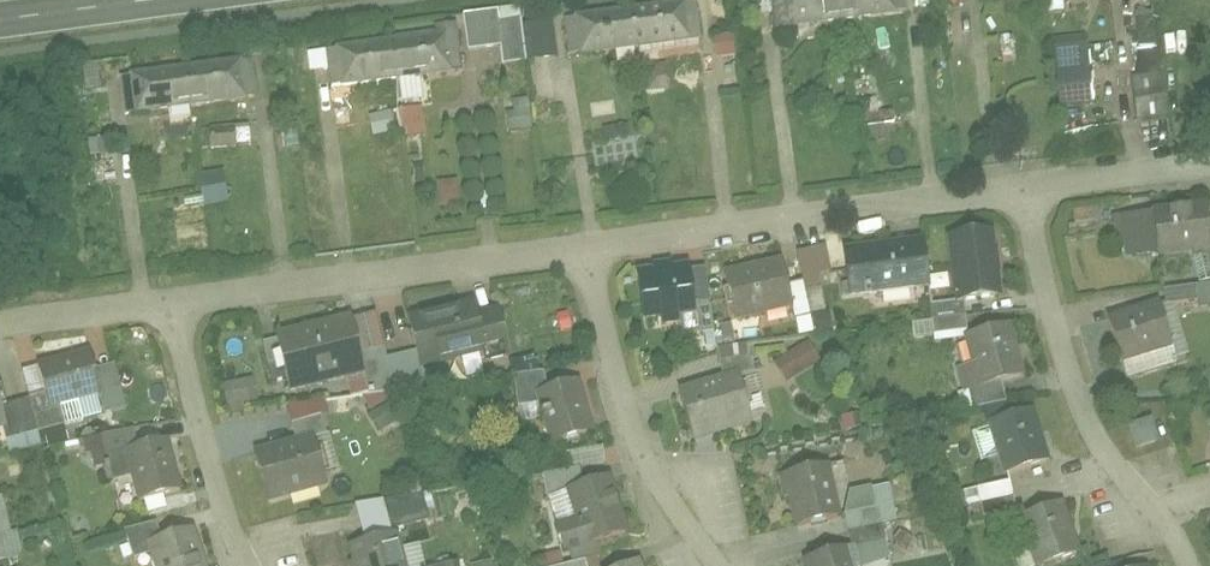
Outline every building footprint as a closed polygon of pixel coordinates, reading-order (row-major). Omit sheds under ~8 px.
[(627,6),(634,47),(698,40),(690,0),(678,0),(627,6)] [(776,31),(839,20),(835,0),(770,0),(776,31)] [(839,20),(901,11),(899,0),(835,0),(839,20)] [(627,6),(565,17),(571,57),(634,47),(627,6)] [(1134,120),(1166,117),(1155,11),(1136,13),(1142,75),(1130,76),(1134,120)] [(449,29),(389,38),(394,81),(457,71),(449,29)] [(713,55),(734,55),(734,34),(713,34),(713,55)] [(389,38),(324,48),(329,88),(394,81),(389,38)] [(1056,105),(1090,103),(1088,45),(1054,46),(1056,105)] [(257,55),(192,64),(198,105),(262,94),(257,55)] [(192,64),(124,75),(130,115),(198,105),(192,64)] [(510,99),(512,128),(531,127),(529,97),(510,99)] [(399,137),(427,136),(425,106),(398,108),(399,137)] [(368,115),(373,135),(395,130),(391,110),(368,115)] [(863,140),(894,138),(892,111),(862,113),(863,140)] [(249,144),(248,125),(209,127),(210,146),(249,144)] [(226,170),(200,171),(202,203),(228,201),(226,170)] [(459,204),(458,179),(438,180),(439,205),(459,204)] [(1173,200),(1122,207),(1125,256),(1179,249),(1173,200)] [(996,227),(948,234),(955,298),(1006,293),(996,227)] [(929,235),(846,243),(852,291),(936,288),(929,235)] [(819,285),(817,272),(830,270),(826,245),(798,249),(803,287),(819,285)] [(785,257),(728,267),(738,319),(796,308),(785,257)] [(693,259),(641,271),(647,317),(664,316),(664,323),(682,319),(705,310),(693,259)] [(410,314),(427,363),(511,343),(497,294),(410,314)] [(824,295),(808,298),(813,326),(829,323),(824,295)] [(1162,296),(1109,314),(1127,361),(1178,347),(1162,296)] [(356,307),(274,323),(292,389),(373,370),(356,307)] [(1015,323),(968,330),(980,382),(1029,372),(1015,323)] [(773,363),(786,383),(808,369),(796,349),(773,363)] [(91,353),(41,366),(53,412),(103,399),(91,353)] [(420,383),(419,368),(414,368),(413,353),(384,354),(386,385),(420,383)] [(741,365),(682,384),(698,436),(758,417),(741,365)] [(222,383),(227,409),(259,403),(253,377),(222,383)] [(585,377),(540,390),(555,441),(600,428),(585,377)] [(9,431),(0,396),(0,433),(9,431)] [(1056,457),(1041,409),(995,422),(1008,472),(1056,457)] [(1133,446),(1157,441),(1152,418),(1128,423),(1133,446)] [(316,431),(257,447),(272,501),(331,485),(316,431)] [(128,448),(141,499),(186,487),(173,436),(128,448)] [(834,464),(782,473),(797,525),(845,513),(834,464)] [(632,525),(611,467),(565,483),(579,513),(558,519),(574,556),(632,525)] [(1022,513),(1040,565),(1044,565),(1088,552),(1070,500),(1022,513)] [(149,541),(158,565),(213,565),(199,524),(149,541)] [(348,545),(354,565),(413,565),(402,529),(348,545)] [(807,557),(809,565),(859,565),(852,545),(807,557)] [(645,558),(624,565),(648,565),(645,558)]
